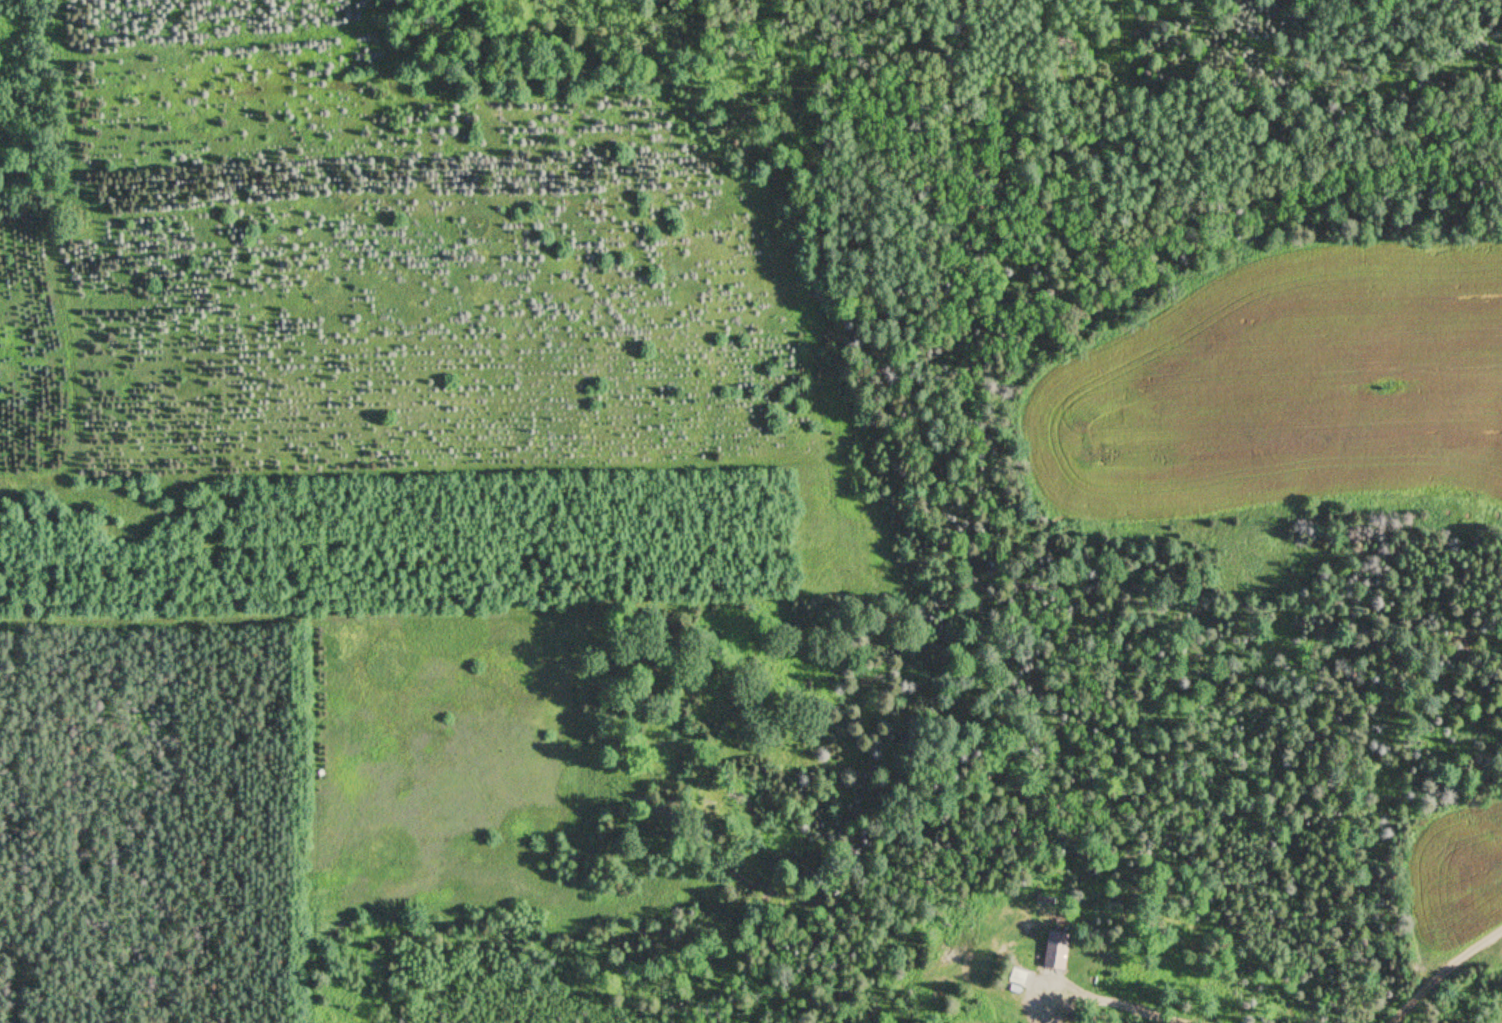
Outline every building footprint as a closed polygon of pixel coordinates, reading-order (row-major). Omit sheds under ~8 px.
[(1050,919),(1050,906),(1034,906),(1034,919),(1050,919)] [(1060,972),(1067,936),(1045,932),(1039,968),(1060,972)]
